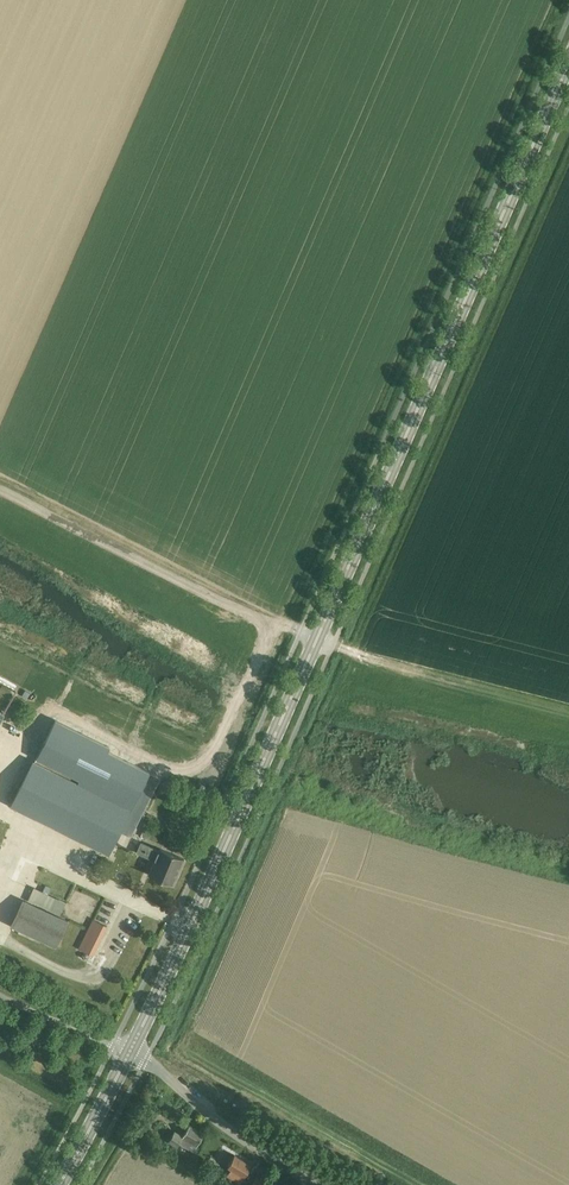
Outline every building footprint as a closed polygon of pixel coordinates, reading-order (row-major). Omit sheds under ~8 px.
[(109,854),(125,822),(134,826),(139,815),(34,763),(13,806),(109,854)] [(153,864),(148,875),(173,885),(184,859),(160,848),(159,850),(141,843),(137,852),(151,859),(149,862),(153,864)] [(68,911),(72,901),(39,889),(36,899),(68,911)] [(13,927),(56,947),(68,921),(25,901),(13,927)] [(79,948),(93,955),(107,926),(93,919),(79,948)] [(179,1143),(193,1151),(204,1134),(189,1125),(183,1136),(174,1131),(168,1141),(177,1146),(179,1143)] [(227,1175),(240,1183),(242,1179),(251,1165),(234,1155),(228,1167),(231,1168),(227,1175)]
